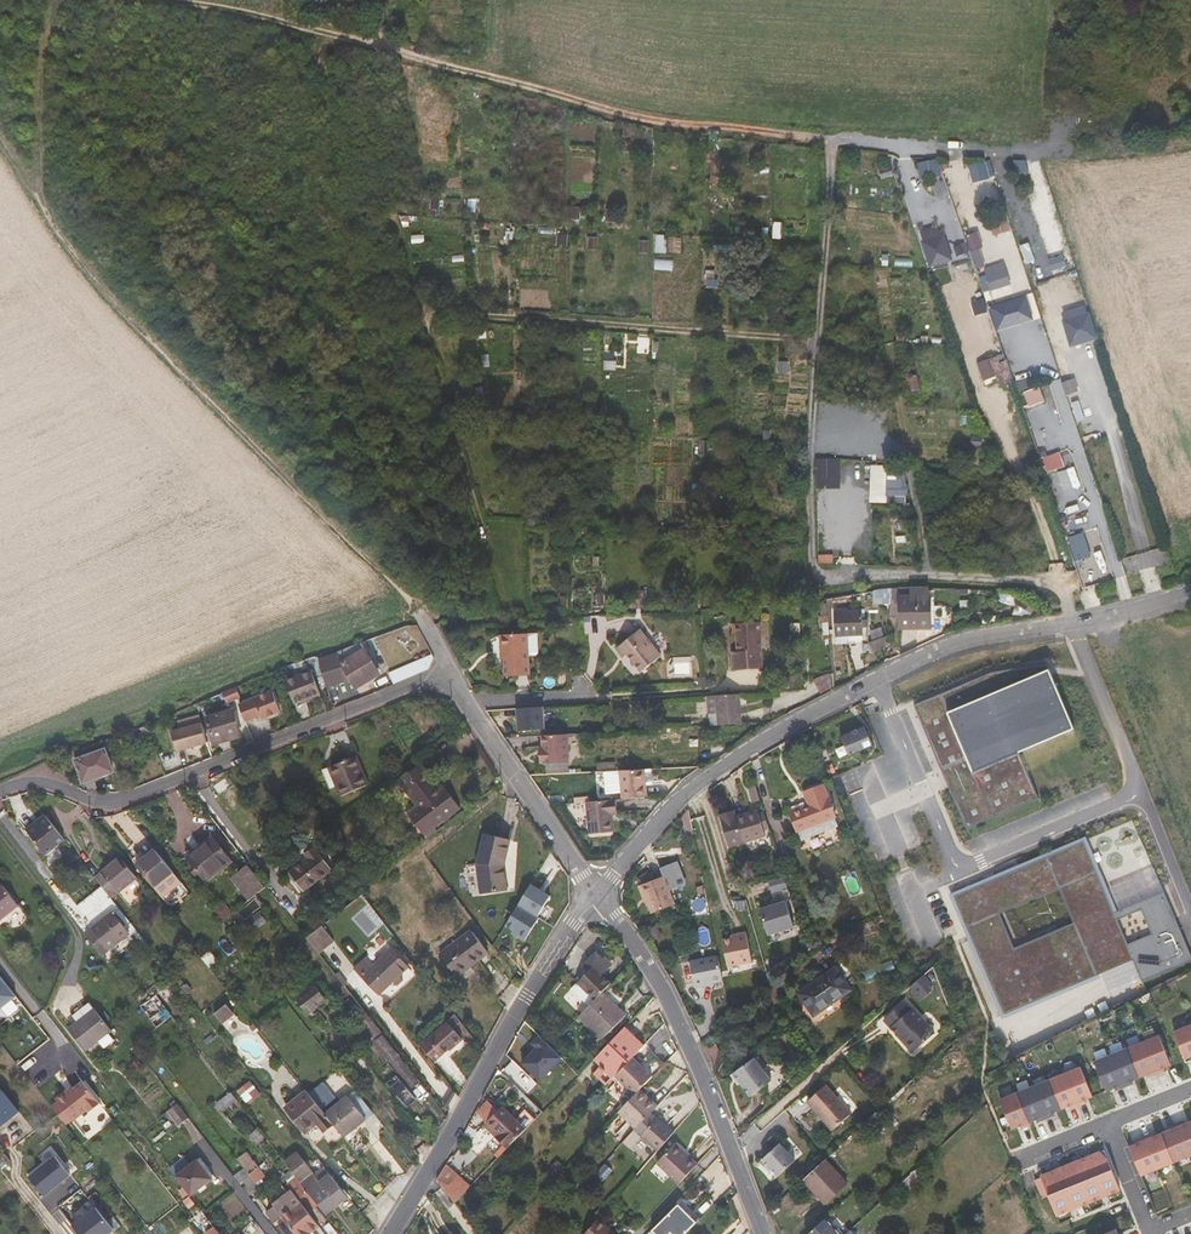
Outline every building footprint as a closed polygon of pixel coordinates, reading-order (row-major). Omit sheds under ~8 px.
[(922,175),(941,171),(939,158),(920,161),(922,175)] [(973,182),(990,179),(987,161),(970,164),(973,182)] [(1008,216),(991,222),(996,235),(1013,229),(1008,216)] [(925,230),(933,243),(942,237),(935,224),(925,230)] [(967,234),(973,249),(983,245),(978,230),(967,234)] [(667,247),(668,234),(657,233),(656,250),(659,251),(659,246),(667,247)] [(669,235),(668,245),(682,246),(683,236),(669,235)] [(948,249),(923,249),(929,267),(930,267),(972,253),(977,267),(986,264),(986,249),(948,249)] [(673,269),(673,259),(657,258),(656,268),(673,269)] [(986,268),(994,292),(1013,285),(1005,261),(986,268)] [(989,305),(998,331),(1036,318),(1027,293),(989,305)] [(1063,309),(1070,345),(1097,340),(1090,304),(1063,309)] [(1003,354),(979,363),(985,380),(999,375),(1003,386),(1014,382),(1003,354)] [(1029,405),(1045,400),(1041,386),(1025,391),(1029,405)] [(1048,472),(1066,465),(1061,451),(1043,457),(1048,472)] [(870,500),(887,501),(888,464),(872,463),(870,500)] [(904,475),(888,475),(888,495),(905,495),(904,475)] [(1068,535),(1082,586),(1115,578),(1100,526),(1068,535)] [(928,599),(925,599),(925,589),(898,592),(899,603),(901,632),(912,631),(912,627),(930,626),(928,599)] [(891,593),(891,604),(899,603),(898,592),(891,593)] [(933,608),(932,599),(928,599),(930,626),(912,627),(912,631),(934,629),(933,613),(933,608)] [(760,610),(734,611),(735,623),(760,623),(760,610)] [(834,613),(836,638),(838,638),(852,637),(867,635),(864,610),(834,613)] [(763,670),(762,623),(760,623),(735,623),(733,623),(733,634),(737,634),(738,651),(734,651),(734,671),(763,670)] [(628,656),(641,673),(661,656),(641,631),(640,630),(616,648),(625,659),(628,656)] [(528,655),(527,634),(501,635),(502,645),(505,645),(505,658),(506,676),(529,675),(528,655)] [(527,634),(528,655),(537,655),(538,652),(537,634),(527,634)] [(872,637),(871,648),(886,650),(887,639),(872,637)] [(336,653),(351,679),(356,688),(380,674),(362,643),(336,653)] [(351,679),(336,653),(330,655),(316,659),(318,665),(326,687),(351,679)] [(311,668),(318,665),(316,659),(309,661),(311,668)] [(320,693),(311,668),(309,661),(275,672),(279,681),(286,679),(295,702),(320,693)] [(1075,729),(1047,663),(992,672),(914,705),(967,829),(1039,798),(1020,752),(1075,729)] [(231,690),(236,700),(242,698),(237,687),(231,690)] [(281,711),(273,692),(254,699),(261,715),(262,719),(281,711)] [(742,724),(739,694),(718,695),(720,725),(742,724)] [(720,725),(718,695),(708,696),(711,726),(720,725)] [(251,700),(258,717),(261,715),(254,699),(251,700)] [(239,705),(246,721),(258,717),(251,700),(239,705)] [(542,706),(516,709),(518,731),(544,729),(542,706)] [(234,710),(207,717),(214,741),(240,733),(234,710)] [(172,732),(177,752),(208,743),(203,723),(172,732)] [(865,725),(840,735),(849,757),(874,746),(865,725)] [(215,745),(242,738),(240,733),(214,741),(215,745)] [(548,764),(572,763),(571,735),(546,736),(547,748),(547,752),(544,752),(544,761),(548,761),(548,764)] [(77,760),(85,781),(113,771),(105,750),(77,760)] [(369,785),(358,757),(333,766),(340,785),(337,786),(341,796),(369,785)] [(438,786),(421,764),(417,767),(434,789),(438,786)] [(333,766),(329,768),(337,786),(340,785),(333,766)] [(434,827),(460,808),(451,795),(447,798),(440,789),(438,786),(434,789),(417,767),(395,784),(400,790),(403,788),(417,805),(413,809),(407,813),(424,834),(434,827)] [(632,770),(620,771),(620,772),(605,773),(607,793),(622,792),(623,798),(647,795),(646,783),(653,783),(651,768),(632,770)] [(451,795),(444,786),(440,789),(447,798),(451,795)] [(836,819),(824,786),(805,793),(809,805),(817,826),(836,819)] [(612,814),(617,813),(616,799),(587,802),(591,834),(613,831),(612,814)] [(809,805),(791,811),(799,833),(817,826),(809,805)] [(29,833),(45,853),(64,838),(44,813),(39,818),(42,822),(29,833)] [(737,817),(736,814),(734,815),(743,842),(766,836),(765,831),(760,815),(754,817),(752,813),(745,815),(737,817)] [(770,829),(765,814),(760,815),(765,831),(770,829)] [(722,818),(729,846),(743,842),(734,815),(722,818)] [(29,833),(42,822),(39,818),(26,828),(29,833)] [(839,828),(836,819),(817,826),(821,835),(839,828)] [(817,826),(799,833),(802,841),(821,835),(817,826)] [(425,837),(435,830),(434,827),(424,834),(425,837)] [(507,890),(504,864),(510,841),(485,835),(478,863),(482,893),(507,890)] [(215,840),(212,836),(202,844),(205,848),(215,840)] [(231,859),(215,840),(205,848),(220,868),(231,859)] [(954,896),(1004,1015),(1099,974),(1134,960),(1142,982),(1190,960),(1190,956),(1164,892),(1119,910),(1114,912),(1084,841),(954,896)] [(202,844),(186,857),(189,861),(205,848),(202,844)] [(323,875),(330,870),(331,869),(314,846),(304,853),(308,858),(290,871),(304,890),(323,875)] [(158,852),(155,848),(145,857),(147,860),(158,852)] [(211,881),(208,877),(220,868),(205,848),(189,861),(207,884),(211,881)] [(136,864),(161,895),(180,880),(158,852),(147,860),(145,857),(136,864)] [(100,885),(112,898),(137,878),(120,856),(95,877),(100,885)] [(223,872),(234,863),(231,859),(220,868),(223,872)] [(662,869),(665,876),(670,888),(686,881),(678,863),(662,869)] [(250,866),(240,874),(256,894),(267,886),(250,866)] [(220,868),(208,877),(211,881),(223,872),(220,868)] [(1119,910),(1164,892),(1154,869),(1110,888),(1119,910)] [(639,875),(654,913),(676,903),(670,888),(665,876),(655,880),(651,870),(639,875)] [(0,886),(0,920),(19,906),(2,884),(0,886)] [(531,885),(518,905),(537,917),(550,897),(531,885)] [(768,905),(760,908),(768,933),(794,925),(785,897),(776,900),(777,903),(777,905),(771,907),(768,905)] [(537,917),(518,905),(506,926),(514,931),(512,933),(525,941),(539,918),(537,917)] [(129,933),(113,912),(85,933),(101,954),(129,933)] [(319,953),(334,941),(323,925),(307,938),(319,953)] [(438,951),(456,975),(488,953),(471,929),(438,951)] [(732,964),(755,959),(749,930),(738,933),(739,936),(726,939),(732,964)] [(806,953),(802,948),(793,954),(797,960),(806,953)] [(409,967),(392,949),(375,964),(363,976),(380,994),(391,983),(399,976),(409,967)] [(706,985),(706,984),(725,980),(720,954),(692,960),(698,987),(706,985)] [(797,960),(793,954),(781,964),(784,972),(797,960)] [(582,968),(588,973),(578,983),(595,1001),(603,993),(610,986),(601,978),(610,969),(595,955),(582,968)] [(368,956),(355,968),(363,976),(375,964),(368,956)] [(1109,996),(1142,982),(1134,960),(1099,974),(1109,996)] [(784,972),(781,964),(771,972),(774,981),(784,972)] [(927,992),(939,982),(934,966),(918,982),(919,984),(927,992)] [(814,1016),(851,991),(836,968),(799,994),(814,1016)] [(0,976),(0,1011),(18,997),(1,976),(0,976)] [(396,988),(403,981),(399,976),(391,983),(396,988)] [(595,1001),(578,983),(572,989),(589,1007),(595,1001)] [(327,1000),(314,984),(296,997),(309,1014),(327,1000)] [(913,989),(921,998),(927,992),(919,984),(913,989)] [(603,1040),(627,1016),(603,993),(595,1001),(589,1007),(579,1017),(603,1040)] [(173,1015),(157,995),(141,1007),(156,1027),(173,1015)] [(916,1005),(914,1007),(907,999),(888,1016),(915,1047),(919,1047),(938,1030),(916,1005)] [(88,1002),(79,1010),(85,1018),(95,1010),(88,1002)] [(234,1013),(225,1003),(214,1013),(222,1023),(234,1013)] [(85,1051),(111,1031),(95,1010),(85,1018),(80,1021),(79,1020),(68,1028),(85,1051)] [(399,1069),(413,1087),(420,1082),(365,1012),(360,1016),(377,1038),(374,1041),(397,1070),(399,1069)] [(454,1046),(455,1048),(462,1042),(448,1023),(421,1044),(435,1061),(454,1046)] [(1186,1063),(1190,1061),(1190,1025),(1174,1032),(1186,1063)] [(632,1059),(644,1046),(624,1028),(593,1060),(600,1067),(612,1079),(615,1077),(632,1059)] [(562,1058),(539,1036),(532,1044),(536,1048),(521,1064),(539,1081),(562,1058)] [(1143,1042),(1156,1075),(1164,1071),(1163,1068),(1171,1064),(1159,1036),(1143,1042)] [(1127,1049),(1139,1077),(1146,1074),(1148,1078),(1156,1075),(1143,1042),(1127,1049)] [(1111,1055),(1124,1087),(1132,1084),(1131,1080),(1139,1077),(1127,1049),(1111,1055)] [(1095,1062),(1106,1090),(1114,1087),(1116,1091),(1124,1087),(1111,1055),(1095,1062)] [(751,1096),(772,1080),(755,1057),(734,1073),(741,1082),(751,1096)] [(640,1091),(652,1078),(632,1059),(615,1077),(634,1097),(637,1093),(640,1091)] [(1081,1067),(1065,1074),(1078,1106),(1086,1103),(1084,1099),(1092,1096),(1081,1067)] [(738,1084),(741,1082),(734,1073),(731,1075),(738,1084)] [(1065,1074),(1049,1080),(1060,1109),(1068,1106),(1069,1110),(1078,1106),(1065,1074)] [(417,1100),(396,1076),(387,1083),(407,1107),(417,1100)] [(1049,1080),(1033,1087),(1046,1119),(1054,1116),(1053,1112),(1060,1109),(1049,1080)] [(238,1090),(247,1101),(258,1092),(249,1081),(238,1090)] [(91,1113),(93,1116),(103,1108),(84,1083),(68,1096),(66,1093),(56,1102),(76,1125),(91,1113)] [(811,1099),(836,1127),(854,1111),(829,1083),(811,1099)] [(1017,1093),(1029,1122),(1036,1119),(1037,1123),(1046,1119),(1033,1087),(1017,1093)] [(3,1091),(0,1093),(0,1128),(19,1112),(3,1091)] [(317,1124),(325,1132),(334,1125),(325,1114),(319,1106),(307,1091),(286,1108),(306,1132),(317,1124)] [(655,1105),(649,1099),(640,1091),(637,1093),(655,1110),(658,1108),(655,1105)] [(635,1130),(655,1110),(637,1093),(634,1097),(618,1113),(620,1115),(609,1127),(617,1134),(628,1123),(635,1130)] [(1030,1125),(1029,1122),(1017,1093),(1000,1100),(1012,1129),(1020,1125),(1022,1129),(1030,1125)] [(366,1119),(348,1096),(325,1114),(334,1125),(344,1137),(356,1127),(363,1122),(366,1119)] [(492,1118),(503,1107),(492,1096),(481,1108),(492,1118)] [(169,1110),(180,1125),(189,1118),(178,1104),(169,1110)] [(507,1146),(510,1143),(511,1144),(526,1129),(535,1119),(525,1110),(516,1120),(503,1107),(492,1118),(489,1122),(501,1133),(498,1137),(507,1146)] [(668,1126),(658,1117),(655,1120),(666,1130),(668,1127),(668,1126)] [(649,1118),(638,1130),(643,1134),(654,1122),(649,1118)] [(668,1127),(666,1130),(655,1120),(654,1122),(643,1134),(641,1136),(658,1151),(674,1133),(668,1127)] [(1176,1124),(1189,1156),(1190,1155),(1190,1122),(1186,1124),(1184,1120),(1176,1124)] [(489,1122),(485,1125),(498,1137),(501,1133),(489,1122)] [(1169,1131),(1161,1134),(1173,1163),(1189,1156),(1176,1124),(1167,1127),(1169,1131)] [(1152,1133),(1144,1136),(1157,1169),(1173,1163),(1161,1134),(1154,1137),(1152,1133)] [(1137,1144),(1129,1147),(1141,1175),(1157,1169),(1144,1136),(1135,1140),(1137,1144)] [(796,1159),(781,1142),(764,1158),(771,1165),(779,1174),(796,1159)] [(675,1146),(659,1163),(665,1169),(681,1152),(675,1146)] [(0,1152),(0,1171),(1,1170),(12,1161),(3,1150),(0,1152)] [(690,1157),(683,1150),(681,1152),(688,1159),(690,1157)] [(336,1203),(339,1206),(349,1198),(329,1173),(320,1180),(297,1151),(285,1160),(324,1212),(336,1203)] [(690,1157),(688,1159),(681,1152),(665,1169),(681,1183),(699,1164),(690,1157)] [(1042,1177),(1035,1180),(1043,1198),(1049,1196),(1057,1215),(1120,1190),(1108,1160),(1101,1152),(1041,1176),(1042,1177)] [(168,1166),(191,1195),(212,1178),(197,1160),(190,1165),(183,1155),(168,1166)] [(70,1175),(55,1156),(28,1177),(43,1196),(70,1175)] [(761,1160),(768,1167),(771,1165),(764,1158),(761,1160)] [(826,1203),(848,1183),(826,1159),(804,1179),(826,1203)] [(455,1202),(467,1190),(445,1168),(438,1179),(455,1202)] [(909,1190),(921,1179),(915,1172),(902,1183),(909,1190)] [(271,1204),(293,1232),(312,1218),(290,1190),(271,1204)] [(324,1212),(327,1216),(339,1206),(336,1203),(324,1212)] [(661,1222),(672,1233),(686,1233),(697,1223),(679,1204),(661,1222)] [(107,1221),(96,1207),(73,1225),(80,1233),(107,1233),(113,1229),(107,1221)] [(117,1221),(114,1216),(107,1221),(113,1229),(115,1230),(121,1225),(117,1221)] [(312,1217),(308,1221),(318,1233),(325,1233),(312,1217)] [(586,1233),(605,1233),(608,1231),(606,1230),(608,1227),(599,1219),(586,1233)] [(809,1233),(840,1233),(826,1219),(809,1233)] [(308,1221),(293,1232),(295,1233),(318,1233),(308,1221)]
